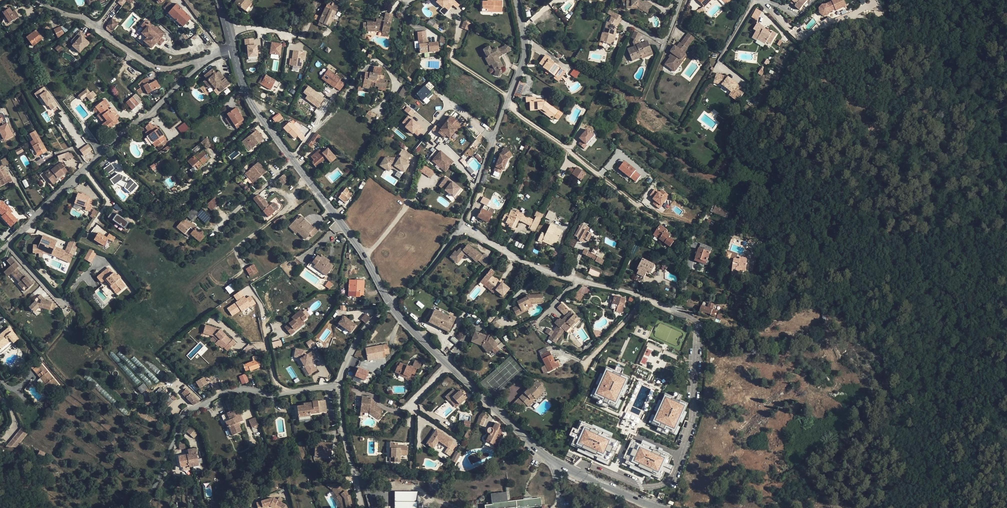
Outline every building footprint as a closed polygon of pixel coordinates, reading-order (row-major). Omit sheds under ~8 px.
[(197,18),(201,16),(189,0),(183,0),(190,9),(197,18)] [(234,3),(240,7),(239,8),(243,12),(245,11),(247,12),(254,4),(251,2),(252,0),(236,0),(234,3)] [(321,16),(318,21),(318,22),(319,22),(317,25),(322,27),(324,24),(329,27),(339,5),(329,0),(328,0),(321,16)] [(436,1),(442,8),(444,6),(448,9),(452,4),(451,4),(454,1),(453,0),(448,0),(437,0),(436,1)] [(496,8),(496,11),(501,11),(502,0),(495,0),(495,1),(491,1),(487,1),(482,1),(482,10),(486,10),(487,8),(496,8)] [(642,10),(646,13),(651,5),(643,0),(642,1),(640,0),(626,0),(626,6),(637,6),(639,7),(639,8),(642,10)] [(791,2),(796,7),(794,9),(799,12),(806,3),(802,0),(793,0),(791,2)] [(843,0),(832,0),(831,0),(832,2),(826,4),(823,4),(821,5),(819,7),(819,10),(820,12),(822,14),(825,15),(827,14),(829,13),(829,11),(835,9),(835,10),(845,6),(843,0)] [(163,8),(168,13),(174,6),(169,2),(163,8)] [(176,4),(174,6),(168,13),(169,13),(180,24),(183,26),(190,18),(176,4)] [(2,12),(9,23),(18,17),(11,6),(2,12)] [(756,8),(751,17),(757,20),(762,11),(756,8)] [(622,17),(614,12),(611,18),(617,21),(615,25),(617,25),(622,17)] [(178,26),(180,24),(169,13),(167,16),(178,26)] [(383,21),(381,21),(376,21),(376,22),(368,22),(367,22),(367,31),(382,31),(386,31),(387,28),(389,29),(393,15),(385,13),(383,21)] [(460,16),(454,13),(451,19),(456,22),(460,16)] [(119,22),(113,17),(109,22),(108,25),(113,29),(119,22)] [(613,35),(614,31),(615,27),(615,25),(617,21),(611,18),(608,23),(607,22),(604,33),(603,34),(605,34),(603,42),(612,45),(615,35),(613,35)] [(464,20),(461,27),(468,30),(471,23),(464,20)] [(157,44),(161,39),(164,35),(156,28),(155,29),(146,22),(141,27),(145,31),(142,35),(147,40),(144,44),(152,50),(157,44)] [(764,27),(757,23),(753,30),(755,31),(752,38),(757,41),(757,40),(766,44),(767,42),(771,45),(777,34),(772,31),(771,33),(768,32),(763,29),(764,27)] [(382,31),(381,35),(388,36),(389,29),(387,28),(386,31),(382,31)] [(31,34),(38,42),(41,39),(39,36),(35,31),(31,34)] [(80,31),(69,39),(72,43),(69,44),(75,52),(85,45),(82,40),(80,37),(83,35),(80,31)] [(426,43),(426,40),(425,31),(418,31),(420,52),(438,51),(438,43),(428,43),(426,43)] [(647,41),(641,44),(638,45),(637,42),(638,41),(641,35),(634,31),(631,38),(634,39),(633,42),(634,47),(627,50),(632,61),(641,58),(640,55),(644,53),(644,55),(651,52),(647,41)] [(684,33),(679,42),(687,46),(692,38),(684,33)] [(38,42),(31,34),(27,37),(33,46),(38,42)] [(144,45),(144,44),(147,40),(142,35),(138,40),(143,45),(144,45)] [(180,44),(185,41),(184,39),(182,35),(177,39),(180,44)] [(260,38),(244,39),(244,44),(247,44),(248,59),(258,59),(257,45),(260,45),(260,38)] [(165,42),(161,39),(157,44),(161,47),(165,42)] [(271,42),(269,58),(280,59),(282,43),(271,42)] [(674,53),(672,57),(667,65),(676,71),(681,63),(680,62),(682,58),(680,57),(684,51),(684,52),(687,46),(679,42),(676,46),(675,46),(671,52),(673,52),(674,53)] [(502,67),(498,57),(497,54),(501,53),(499,49),(498,50),(497,48),(497,49),(491,51),(488,47),(483,49),(487,57),(485,58),(489,66),(491,65),(493,69),(496,67),(497,67),(498,69),(499,68),(500,68),(502,67)] [(505,47),(499,49),(501,53),(497,54),(498,57),(508,52),(505,47)] [(299,66),(303,67),(305,51),(292,50),(290,65),(292,66),(292,70),(299,71),(299,66)] [(551,59),(546,55),(539,64),(543,67),(543,68),(546,71),(549,72),(553,75),(558,67),(550,61),(551,59)] [(373,74),(368,73),(365,72),(364,76),(361,75),(359,83),(363,83),(362,87),(369,89),(370,85),(380,87),(385,88),(387,80),(380,79),(380,75),(379,75),(381,68),(374,67),(374,70),(373,74)] [(561,69),(558,67),(553,75),(555,77),(561,69)] [(573,68),(570,75),(576,78),(580,72),(573,68)] [(207,79),(204,81),(209,87),(213,85),(216,88),(217,87),(221,92),(230,84),(226,79),(225,78),(222,80),(213,69),(205,75),(207,79)] [(321,79),(340,90),(346,81),(327,70),(321,79)] [(287,83),(277,77),(276,80),(265,75),(262,81),(259,79),(258,82),(261,84),(270,90),(273,85),(277,87),(283,90),(287,83)] [(141,81),(144,86),(148,84),(150,83),(147,78),(141,81)] [(737,97),(742,100),(746,94),(729,80),(717,78),(715,87),(723,89),(732,96),(736,99),(737,97)] [(153,82),(150,83),(148,84),(144,86),(148,93),(160,87),(155,79),(152,81),(153,82)] [(520,80),(514,96),(518,97),(524,82),(520,80)] [(211,92),(216,88),(213,85),(209,87),(204,81),(203,82),(211,92)] [(416,94),(426,104),(430,100),(426,96),(435,87),(428,81),(416,94)] [(307,95),(305,98),(317,108),(325,98),(308,85),(303,92),(307,95)] [(36,92),(49,111),(58,105),(44,86),(36,92)] [(403,87),(398,94),(404,98),(409,90),(403,87)] [(96,95),(93,91),(91,93),(87,89),(79,96),(82,99),(86,96),(90,100),(96,95)] [(460,100),(454,95),(449,101),(455,106),(460,100)] [(732,96),(730,98),(738,105),(742,100),(737,97),(736,99),(732,96)] [(139,104),(132,97),(126,102),(133,110),(139,104)] [(545,102),(544,102),(541,103),(541,101),(536,101),(536,100),(536,97),(525,98),(526,102),(529,102),(530,111),(539,110),(542,110),(553,118),(554,117),(558,120),(562,114),(558,111),(552,106),(551,107),(545,102)] [(118,122),(117,119),(114,116),(117,113),(113,107),(110,110),(107,107),(105,105),(108,102),(105,99),(96,106),(96,107),(98,110),(101,113),(107,121),(104,124),(102,125),(107,131),(118,122)] [(407,106),(404,111),(412,116),(415,111),(407,106)] [(228,116),(225,118),(229,124),(233,123),(234,125),(243,119),(236,108),(234,109),(236,111),(232,113),(230,111),(227,114),(228,116)] [(276,123),(283,118),(279,112),(272,118),(276,123)] [(4,141),(13,136),(2,113),(0,113),(0,133),(4,141)] [(98,115),(104,124),(107,121),(101,113),(98,115)] [(424,130),(408,116),(401,123),(418,137),(424,130)] [(451,116),(446,121),(442,126),(439,130),(446,135),(449,138),(460,124),(451,116)] [(245,122),(243,119),(234,125),(237,128),(245,123),(245,122)] [(288,133),(289,132),(298,123),(296,122),(295,123),(293,120),(291,122),(290,121),(283,127),(288,133)] [(182,134),(189,128),(184,122),(177,128),(182,134)] [(159,149),(166,143),(164,140),(166,139),(155,125),(153,126),(151,123),(145,127),(147,131),(145,132),(155,147),(157,146),(159,149)] [(298,123),(289,132),(295,138),(298,136),(302,133),(299,130),(301,127),(298,123)] [(263,139),(254,127),(249,130),(252,134),(242,141),(246,146),(249,144),(252,147),(263,139)] [(587,127),(578,138),(581,140),(578,143),(584,148),(595,134),(587,127)] [(35,158),(38,156),(35,150),(39,147),(43,145),(35,131),(30,134),(36,144),(36,145),(34,146),(33,147),(33,148),(30,149),(35,158)] [(315,132),(307,144),(311,147),(313,143),(319,141),(321,137),(315,132)] [(28,135),(34,146),(36,145),(36,144),(30,134),(28,135)] [(206,137),(200,142),(206,149),(212,143),(206,137)] [(88,144),(79,149),(83,156),(92,150),(88,144)] [(513,152),(506,144),(502,148),(504,150),(502,151),(502,150),(500,152),(501,153),(495,168),(501,170),(503,167),(504,167),(508,156),(513,152)] [(413,151),(404,146),(401,151),(402,153),(409,157),(413,151)] [(194,155),(187,161),(193,167),(191,169),(195,173),(198,170),(197,168),(198,168),(210,157),(202,148),(201,149),(202,150),(195,156),(194,155)] [(311,156),(313,158),(314,160),(312,162),(316,166),(326,158),(330,162),(335,158),(327,149),(322,153),(319,150),(311,156)] [(440,150),(432,160),(445,172),(453,161),(440,150)] [(70,151),(58,156),(59,160),(66,159),(68,162),(71,159),(72,160),(75,157),(70,151)] [(408,160),(401,155),(387,154),(383,161),(389,165),(391,163),(396,163),(401,166),(406,169),(410,161),(408,160)] [(2,165),(3,167),(9,164),(6,157),(0,161),(2,165)] [(114,157),(106,161),(108,167),(117,163),(114,157)] [(166,164),(162,159),(155,164),(159,169),(166,164)] [(263,172),(267,170),(258,160),(247,169),(254,177),(252,178),(254,180),(262,174),(261,173),(262,171),(263,172)] [(624,160),(618,168),(635,182),(642,175),(624,160)] [(64,175),(65,176),(69,173),(64,167),(65,166),(62,163),(55,169),(51,172),(49,171),(46,174),(47,175),(46,176),(50,181),(53,180),(57,184),(60,181),(59,179),(64,175)] [(436,172),(426,163),(421,169),(431,177),(436,172)] [(0,181),(0,187),(9,182),(9,183),(13,181),(10,175),(8,176),(3,167),(2,165),(0,167),(0,181)] [(581,180),(586,174),(577,167),(575,170),(570,168),(568,171),(581,180)] [(501,170),(495,168),(493,175),(499,178),(501,170)] [(120,169),(110,174),(113,180),(119,178),(124,182),(121,186),(128,192),(130,190),(131,190),(133,188),(133,187),(135,185),(128,177),(126,179),(124,178),(126,176),(120,169)] [(246,170),(252,178),(254,177),(247,169),(246,170)] [(278,178),(281,185),(288,181),(285,174),(278,178)] [(462,190),(446,177),(439,186),(455,198),(462,190)] [(353,193),(346,188),(338,198),(345,203),(353,193)] [(655,200),(652,203),(659,209),(669,195),(661,188),(659,191),(655,188),(649,196),(655,200)] [(90,198),(78,194),(75,204),(87,208),(86,210),(90,212),(95,201),(89,199),(90,198)] [(258,194),(253,198),(267,217),(272,213),(278,208),(273,202),(269,205),(263,198),(262,199),(258,194)] [(187,196),(179,202),(181,205),(189,199),(187,196)] [(206,205),(211,210),(220,203),(215,197),(206,205)] [(480,203),(487,205),(489,199),(482,197),(480,203)] [(11,208),(9,206),(5,204),(4,202),(2,201),(0,201),(0,216),(2,217),(11,227),(18,220),(11,213),(8,211),(11,208)] [(728,209),(714,203),(710,211),(724,217),(728,209)] [(484,206),(478,217),(488,222),(492,214),(488,211),(489,209),(484,206)] [(201,209),(197,215),(206,223),(211,218),(201,209)] [(115,224),(116,223),(112,219),(117,212),(113,210),(107,218),(115,224)] [(197,216),(191,210),(186,215),(193,221),(197,216)] [(501,224),(514,230),(519,220),(514,217),(516,213),(512,210),(510,214),(506,213),(502,220),(503,221),(501,224)] [(545,217),(552,220),(555,213),(549,210),(545,217)] [(117,213),(112,220),(124,228),(129,222),(117,213)] [(535,231),(543,215),(540,213),(539,215),(537,214),(530,228),(535,231)] [(315,227),(313,228),(300,216),(297,220),(296,219),(291,224),(295,228),(294,229),(297,232),(305,239),(309,235),(311,237),(318,230),(315,227)] [(556,227),(550,223),(545,234),(542,240),(543,241),(547,243),(548,240),(556,244),(561,234),(555,231),(556,228),(556,227)] [(295,228),(291,224),(288,227),(296,234),(297,232),(294,229),(295,228)] [(581,224),(575,236),(576,236),(576,238),(577,239),(581,241),(583,238),(584,239),(584,238),(586,235),(590,237),(592,234),(583,229),(585,226),(581,224)] [(660,225),(655,232),(661,237),(659,239),(670,247),(674,242),(669,238),(670,236),(666,233),(668,230),(660,225)] [(198,230),(196,228),(195,229),(190,234),(195,238),(200,232),(198,230)] [(113,242),(116,237),(109,233),(107,237),(97,232),(93,240),(105,246),(108,239),(113,242)] [(200,232),(195,238),(199,242),(205,236),(203,234),(200,232)] [(32,245),(31,252),(42,251),(43,249),(61,257),(63,254),(66,255),(67,254),(72,256),(78,243),(69,240),(64,251),(53,246),(54,244),(50,242),(51,239),(42,235),(37,246),(32,245)] [(745,242),(730,237),(728,244),(732,245),(744,248),(745,242)] [(710,253),(712,248),(701,244),(699,248),(710,253)] [(486,263),(487,262),(482,257),(481,257),(480,257),(479,258),(472,251),(471,252),(466,247),(465,247),(464,247),(462,248),(459,251),(457,249),(453,253),(452,252),(447,257),(452,263),(458,256),(459,258),(462,256),(464,259),(466,257),(470,261),(472,260),(476,263),(482,268),(486,263)] [(700,262),(704,264),(706,265),(710,253),(699,248),(694,260),(700,262)] [(70,262),(72,256),(67,254),(66,255),(63,254),(61,257),(43,249),(42,251),(44,252),(46,252),(47,252),(70,262)] [(88,249),(84,260),(91,263),(96,252),(88,249)] [(600,263),(602,259),(598,257),(598,256),(585,250),(583,253),(596,260),(596,261),(600,263)] [(320,258),(316,256),(312,262),(315,264),(314,266),(326,275),(333,266),(328,263),(329,261),(322,255),(320,258)] [(9,256),(5,259),(10,264),(6,267),(10,271),(18,280),(16,282),(23,290),(31,282),(25,275),(23,276),(22,274),(16,267),(18,265),(9,256)] [(648,271),(649,272),(651,273),(655,265),(643,259),(638,269),(639,270),(637,275),(643,279),(646,273),(648,271)] [(739,259),(734,259),(732,276),(738,277),(738,272),(740,272),(740,271),(741,270),(746,270),(747,260),(739,259)] [(254,265),(246,269),(250,276),(258,272),(254,265)] [(109,267),(97,277),(102,282),(105,280),(114,290),(118,287),(121,290),(125,286),(119,278),(116,275),(109,267)] [(588,274),(598,278),(601,272),(590,268),(588,274)] [(488,271),(481,279),(484,282),(482,285),(491,293),(492,292),(499,298),(506,291),(499,285),(497,287),(495,285),(495,283),(495,282),(495,281),(494,281),(493,280),(492,280),(491,281),(489,278),(492,275),(488,271)] [(364,280),(349,280),(348,291),(356,291),(356,296),(363,297),(364,280)] [(231,283),(225,288),(229,294),(236,289),(231,283)] [(490,295),(491,293),(482,285),(480,287),(490,295)] [(584,296),(589,290),(583,285),(578,291),(584,296)] [(219,291),(215,287),(209,291),(213,296),(219,291)] [(226,308),(232,317),(256,303),(251,295),(245,298),(240,291),(233,295),(237,302),(226,308)] [(35,299),(40,303),(41,299),(43,297),(40,294),(35,299)] [(543,301),(543,294),(529,295),(516,301),(518,305),(521,311),(527,308),(525,305),(531,302),(543,301)] [(618,305),(615,312),(615,314),(620,315),(626,299),(615,295),(612,303),(618,305)] [(47,301),(43,297),(41,299),(40,303),(35,299),(35,300),(36,301),(29,308),(33,312),(39,307),(44,308),(54,310),(56,303),(47,301)] [(543,303),(543,301),(531,302),(525,305),(527,308),(521,311),(518,305),(513,308),(517,315),(529,308),(529,307),(532,306),(531,303),(543,303)] [(709,303),(703,301),(700,313),(704,314),(705,312),(711,314),(711,315),(715,316),(717,310),(713,309),(714,304),(709,303)] [(565,307),(561,303),(556,307),(561,312),(565,307)] [(456,317),(449,314),(448,316),(438,311),(434,309),(428,322),(448,332),(456,317)] [(306,317),(302,312),(300,310),(291,317),(293,320),(284,327),(290,335),(295,331),(294,329),(298,325),(298,324),(303,321),(307,318),(306,317)] [(577,317),(570,310),(562,318),(570,326),(574,322),(575,323),(579,319),(577,318),(577,317)] [(360,319),(366,324),(371,318),(366,313),(360,319)] [(354,326),(342,317),(337,324),(349,333),(354,326)] [(502,327),(495,320),(491,324),(498,331),(502,327)] [(304,322),(303,321),(298,324),(298,325),(294,329),(295,331),(305,323),(304,322)] [(568,328),(562,322),(559,325),(567,334),(569,332),(567,329),(568,328)] [(230,339),(222,331),(220,332),(215,328),(204,326),(203,329),(203,334),(213,336),(217,340),(216,341),(214,343),(217,346),(219,344),(222,347),(230,339)] [(4,351),(18,339),(12,332),(13,331),(10,327),(0,334),(0,346),(4,351)] [(562,333),(555,328),(548,338),(555,342),(562,333)] [(216,341),(217,340),(213,336),(203,334),(203,329),(202,329),(201,335),(212,338),(216,341)] [(279,330),(269,339),(274,344),(284,336),(279,330)] [(477,333),(473,342),(483,346),(490,353),(494,350),(498,346),(499,345),(491,338),(489,339),(488,337),(477,333)] [(235,342),(232,339),(224,347),(227,350),(235,342)] [(306,342),(309,348),(315,344),(311,339),(306,342)] [(594,346),(592,339),(585,346),(589,350),(594,346)] [(443,352),(447,355),(455,346),(450,342),(444,348),(445,349),(443,352)] [(388,344),(382,345),(365,348),(367,358),(375,357),(375,359),(385,357),(385,354),(389,353),(388,344)] [(304,358),(305,350),(295,348),(294,357),(304,358)] [(646,348),(640,363),(646,365),(651,350),(646,348)] [(542,352),(540,353),(548,371),(557,367),(549,351),(543,354),(542,352)] [(317,371),(312,361),(316,359),(313,352),(300,357),(308,375),(317,371)] [(259,365),(260,364),(260,361),(258,362),(257,362),(255,356),(254,357),(254,359),(252,360),(252,361),(245,364),(246,366),(243,367),(245,371),(249,369),(250,371),(259,367),(259,365)] [(398,366),(397,366),(394,372),(400,374),(399,375),(405,378),(407,375),(410,377),(411,373),(414,374),(417,367),(419,368),(421,363),(415,360),(412,367),(410,366),(409,367),(400,363),(398,366)] [(59,385),(41,362),(38,364),(43,371),(38,375),(40,378),(42,376),(47,382),(45,384),(44,385),(50,393),(59,385)] [(43,371),(38,364),(33,368),(38,375),(43,371)] [(615,408),(628,378),(621,375),(624,369),(616,366),(614,372),(603,367),(590,396),(598,399),(595,406),(607,411),(610,405),(615,408)] [(358,367),(354,376),(365,380),(369,371),(358,367)] [(239,376),(241,384),(249,382),(246,373),(239,376)] [(413,377),(414,374),(411,373),(410,377),(407,375),(405,378),(411,384),(414,378),(413,377)] [(207,383),(202,378),(196,384),(202,389),(207,383)] [(517,399),(514,402),(518,406),(521,409),(526,404),(528,406),(545,389),(543,387),(543,385),(543,384),(542,382),(541,381),(539,381),(538,382),(536,381),(519,397),(521,399),(519,401),(517,399)] [(137,388),(142,393),(148,388),(143,383),(137,388)] [(172,404),(172,397),(166,397),(167,389),(156,389),(156,397),(164,397),(164,404),(172,404)] [(187,389),(181,394),(186,398),(191,393),(187,389)] [(452,397),(459,404),(466,398),(460,390),(457,393),(453,389),(445,397),(449,400),(452,397)] [(673,396),(665,393),(652,423),(657,426),(656,429),(667,434),(668,431),(676,434),(690,404),(680,400),(683,395),(675,391),(673,396)] [(196,398),(191,393),(186,398),(191,402),(196,398)] [(371,398),(371,397),(361,396),(361,401),(355,400),(354,408),(360,409),(360,412),(369,413),(377,419),(383,411),(374,405),(371,403),(371,398)] [(456,407),(459,404),(452,397),(449,400),(456,407)] [(298,417),(310,416),(310,414),(327,411),(325,400),(303,403),(303,405),(297,406),(298,417)] [(512,411),(518,406),(514,402),(509,407),(512,411)] [(237,409),(227,413),(230,420),(226,421),(228,427),(229,427),(232,435),(241,432),(238,423),(242,421),(237,409)] [(230,436),(232,435),(229,427),(228,427),(226,421),(230,420),(227,413),(222,415),(230,436)] [(488,416),(483,413),(480,418),(484,421),(488,416)] [(603,435),(606,428),(575,414),(572,421),(577,423),(570,437),(584,443),(587,437),(609,447),(613,440),(603,435)] [(251,427),(258,425),(256,417),(249,419),(251,427)] [(488,431),(488,432),(490,433),(487,439),(491,441),(489,443),(495,445),(495,443),(498,444),(502,436),(500,435),(501,432),(500,432),(503,426),(495,423),(493,429),(492,428),(490,428),(489,428),(488,428),(488,429),(488,431)] [(23,425),(7,446),(17,447),(28,434),(23,425)] [(197,431),(191,426),(187,431),(192,436),(196,432),(197,431)] [(463,439),(464,439),(465,440),(466,441),(467,441),(468,441),(473,430),(468,428),(463,439)] [(448,447),(452,442),(453,440),(436,429),(427,444),(433,448),(438,441),(447,447),(448,447)] [(631,439),(620,463),(658,481),(663,471),(670,474),(675,465),(663,460),(667,453),(641,441),(640,443),(631,439)] [(320,454),(332,454),(332,443),(315,442),(314,456),(320,456),(320,454)] [(456,445),(452,442),(448,447),(447,447),(444,452),(449,455),(456,445)] [(398,448),(398,446),(398,443),(390,443),(389,458),(394,458),(394,462),(400,462),(400,455),(407,455),(407,446),(402,446),(402,448),(398,448)] [(189,467),(193,467),(199,465),(196,448),(188,450),(188,455),(178,457),(180,467),(189,465),(189,467)] [(45,453),(39,451),(36,456),(43,459),(45,453)] [(348,496),(346,496),(343,492),(344,490),(339,483),(327,483),(331,489),(336,496),(335,497),(338,502),(339,505),(339,507),(350,507),(348,496)] [(418,491),(395,491),(394,507),(418,507),(418,491)] [(544,498),(494,505),(494,507),(489,507),(535,507),(545,506),(544,498)] [(267,507),(269,507),(272,507),(287,507),(287,505),(274,499),(257,503),(258,507),(267,507)]
